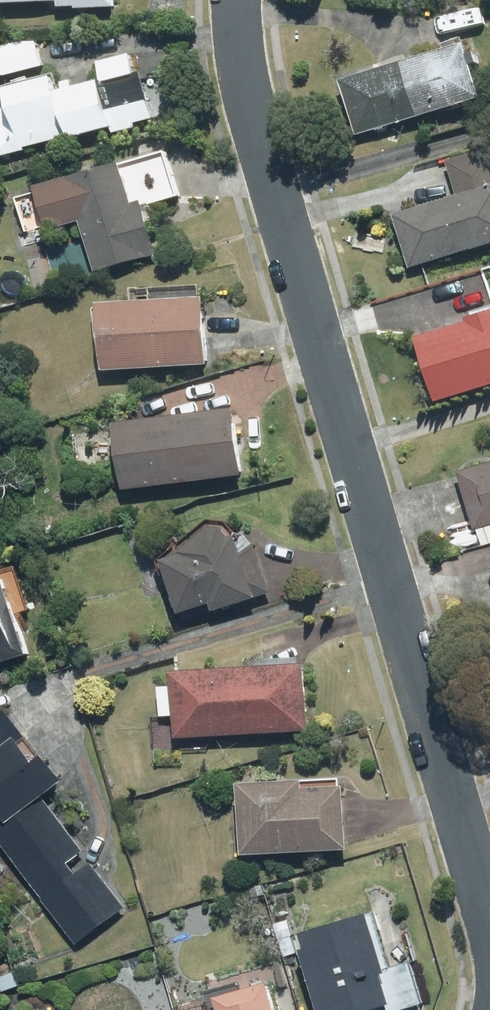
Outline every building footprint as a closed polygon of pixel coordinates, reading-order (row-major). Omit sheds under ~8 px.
[(112,13),(111,0),(0,0),(0,12),(52,9),(53,17),(112,13)] [(0,52),(0,81),(40,71),(33,43),(0,52)] [(465,51),(341,86),(356,140),(480,105),(465,51)] [(149,125),(137,75),(129,77),(125,58),(92,66),(96,86),(46,98),(44,86),(0,96),(0,105),(3,117),(0,117),(0,161),(24,156),(23,153),(149,125)] [(175,203),(161,159),(129,169),(143,213),(175,203)] [(130,219),(117,173),(29,198),(39,235),(74,225),(89,278),(149,261),(137,217),(130,219)] [(390,220),(403,271),(489,249),(489,195),(390,220)] [(198,303),(87,305),(88,373),(199,371),(198,303)] [(413,335),(430,403),(489,388),(489,316),(413,335)] [(229,419),(109,429),(114,493),(235,483),(229,419)] [(455,474),(470,530),(476,529),(489,525),(489,464),(455,474)] [(476,529),(481,548),(489,546),(489,525),(476,529)] [(175,541),(179,556),(153,562),(168,621),(203,612),(205,617),(265,602),(249,538),(231,543),(227,528),(175,541)] [(22,608),(13,580),(0,583),(0,668),(27,660),(12,610),(22,608)] [(169,674),(169,693),(154,693),(154,718),(169,718),(170,741),(303,739),(302,672),(169,674)] [(72,948),(120,911),(86,867),(72,878),(64,867),(80,855),(40,803),(57,790),(1,718),(0,719),(0,856),(72,948)] [(233,789),(235,860),(343,856),(341,786),(233,789)] [(378,973),(363,922),(290,943),(310,1009),(412,1009),(418,1008),(405,965),(378,973)] [(0,977),(0,997),(18,988),(11,972),(0,977)] [(262,989),(207,1004),(209,1009),(268,1009),(262,989)]
